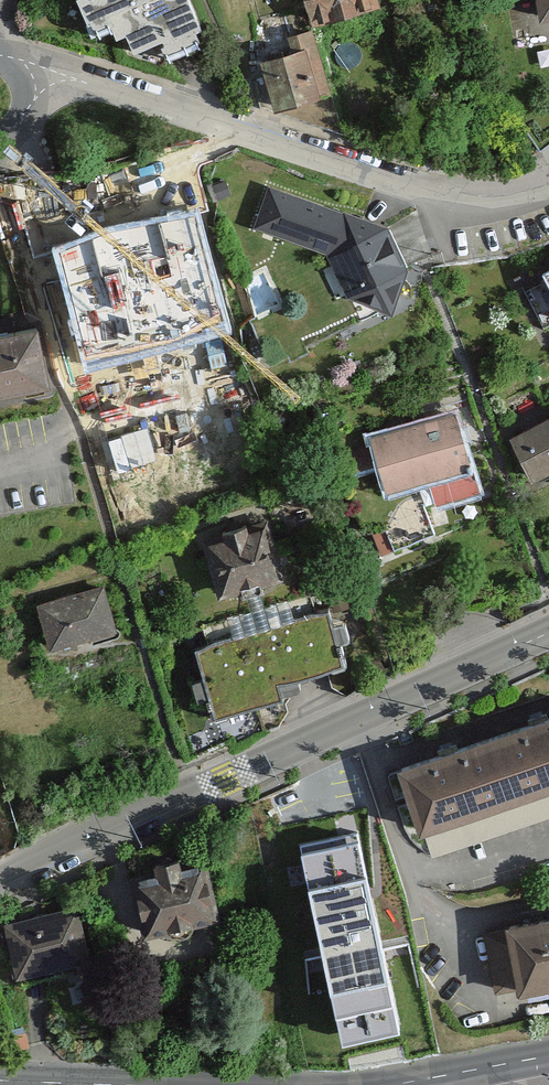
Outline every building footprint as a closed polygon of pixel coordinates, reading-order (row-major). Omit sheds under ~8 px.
[(88,21),(91,20),(96,31),(111,24),(118,38),(127,34),(135,50),(163,38),(165,44),(201,29),(199,23),(189,0),(79,0),(88,21)] [(312,21),(380,2),(380,0),(306,0),(312,21)] [(541,15),(548,14),(548,0),(538,0),(541,15)] [(291,48),(259,58),(275,107),(319,93),(331,90),(315,41),(311,27),(287,34),(291,48)] [(394,227),(275,187),(262,230),(339,262),(364,325),(422,292),(394,227)] [(200,216),(54,255),(87,374),(232,335),(200,216)] [(540,269),(548,288),(548,265),(540,269)] [(0,337),(0,402),(47,393),(34,330),(0,337)] [(502,432),(526,480),(548,469),(548,410),(502,432)] [(425,508),(478,492),(453,411),(369,436),(385,489),(416,479),(425,508)] [(259,515),(197,535),(218,601),(280,581),(259,515)] [(42,605),(58,665),(126,645),(110,587),(42,605)] [(190,650),(213,716),(341,673),(318,606),(190,650)] [(408,774),(434,851),(548,812),(548,726),(408,774)] [(400,1036),(357,833),(299,845),(342,1049),(400,1036)] [(125,870),(138,932),(215,916),(202,854),(125,870)] [(2,917),(12,977),(86,965),(77,906),(2,917)] [(497,994),(548,985),(548,912),(484,924),(497,994)]
